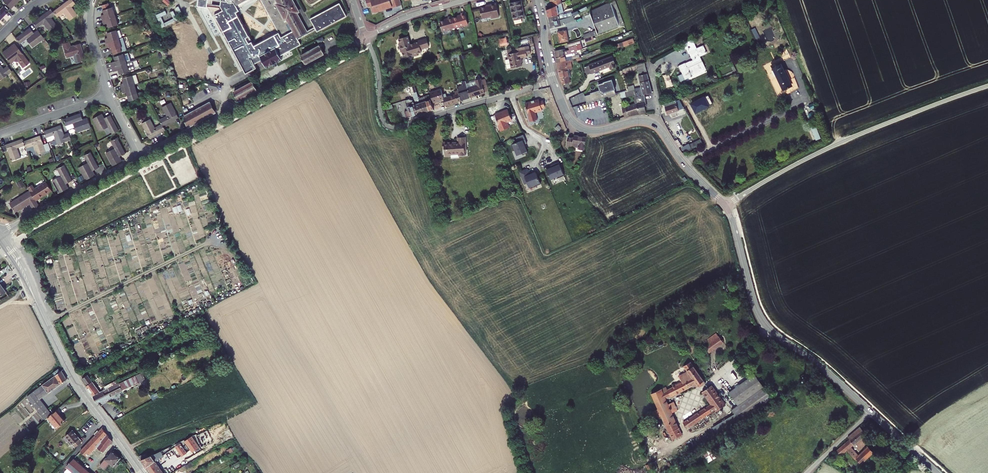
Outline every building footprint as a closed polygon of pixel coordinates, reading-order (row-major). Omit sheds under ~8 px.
[(4,1),(12,9),(21,0),(5,0),(4,1)] [(58,18),(64,13),(70,21),(77,15),(71,7),(75,4),(72,0),(69,0),(53,12),(55,15),(58,18)] [(198,6),(200,6),(199,13),(198,13),(212,39),(209,40),(218,56),(220,54),(230,73),(240,67),(230,49),(232,48),(223,33),(232,28),(229,22),(239,17),(236,10),(239,9),(237,6),(241,4),(243,7),(242,8),(243,10),(242,11),(244,15),(239,17),(243,24),(244,26),(241,28),(252,50),(261,45),(264,50),(267,48),(263,41),(274,35),(267,22),(282,13),(285,19),(287,18),(292,26),(275,35),(280,45),(260,55),(267,68),(283,59),(281,56),(302,45),(299,39),(321,28),(322,30),(347,16),(340,3),(310,19),(315,27),(307,31),(297,13),(299,12),(293,0),(277,0),(279,3),(277,4),(280,10),(278,12),(274,10),(260,17),(259,16),(259,15),(256,8),(251,11),(249,7),(248,8),(246,5),(245,6),(243,2),(247,0),(199,0),(198,6)] [(402,0),(368,0),(370,6),(373,5),(375,12),(385,9),(384,7),(389,6),(389,8),(394,6),(394,7),(404,4),(402,0)] [(514,1),(518,18),(529,16),(527,8),(526,8),(525,4),(526,3),(525,0),(520,0),(514,1)] [(590,10),(598,33),(627,23),(618,0),(612,0),(590,10)] [(566,11),(564,1),(556,5),(549,8),(550,14),(566,11)] [(101,15),(102,19),(115,15),(112,7),(109,8),(108,3),(102,5),(103,9),(103,10),(104,14),(101,15)] [(501,17),(499,3),(491,5),(491,6),(482,8),(484,18),(493,17),(494,18),(501,17)] [(1,18),(2,18),(9,12),(3,7),(0,10),(0,19),(1,18)] [(33,23),(38,29),(44,23),(50,31),(58,26),(52,18),(55,15),(53,12),(51,9),(33,23)] [(168,13),(167,10),(157,14),(163,26),(179,20),(175,10),(168,13)] [(550,14),(551,19),(567,16),(566,11),(550,14)] [(569,21),(581,15),(579,11),(574,14),(567,16),(551,19),(552,26),(568,22),(569,21)] [(456,18),(458,27),(471,24),(468,12),(464,13),(464,14),(464,15),(460,17),(456,18)] [(115,15),(102,19),(104,24),(107,23),(108,27),(118,24),(115,15)] [(451,19),(447,20),(443,21),(445,31),(458,27),(456,18),(455,16),(451,17),(451,18),(451,19)] [(17,39),(21,45),(28,39),(34,47),(45,39),(39,30),(34,33),(30,28),(17,39)] [(568,28),(560,30),(562,41),(571,39),(568,28)] [(109,37),(105,38),(106,42),(119,38),(117,30),(107,33),(109,37)] [(410,36),(401,39),(402,43),(401,43),(403,52),(405,52),(406,57),(412,55),(415,54),(415,56),(419,55),(419,53),(424,52),(423,49),(431,46),(429,38),(420,41),(421,42),(412,44),(410,36)] [(119,38),(106,42),(108,47),(111,46),(114,54),(127,50),(123,37),(119,38)] [(634,38),(618,43),(620,47),(635,41),(634,38)] [(690,48),(698,44),(696,39),(688,43),(690,48)] [(62,43),(66,57),(76,53),(79,62),(85,60),(83,51),(81,52),(80,48),(81,47),(80,43),(70,46),(69,41),(62,43)] [(700,49),(698,44),(690,48),(692,53),(693,52),(700,49)] [(12,48),(5,54),(12,63),(15,61),(20,62),(25,68),(30,65),(26,59),(26,57),(20,49),(19,50),(14,45),(11,47),(12,48)] [(521,50),(520,47),(516,48),(517,51),(509,53),(511,58),(507,59),(509,68),(524,65),(523,61),(522,57),(524,57),(529,56),(529,53),(532,52),(531,45),(527,46),(527,48),(521,50)] [(308,64),(327,53),(323,46),(304,56),(308,64)] [(566,47),(557,49),(559,55),(567,53),(566,47)] [(703,48),(700,49),(693,52),(696,62),(694,63),(693,62),(683,66),(688,78),(693,76),(694,77),(695,77),(693,73),(702,69),(703,71),(708,69),(703,55),(706,54),(703,48)] [(559,55),(560,60),(568,59),(574,58),(573,52),(567,53),(559,55)] [(117,61),(107,64),(108,68),(128,62),(125,53),(115,56),(117,61)] [(614,67),(620,65),(616,54),(593,63),(596,71),(613,65),(614,67)] [(560,60),(561,69),(570,67),(569,62),(568,59),(560,60)] [(631,114),(641,111),(647,110),(646,105),(647,104),(646,93),(655,91),(647,59),(638,62),(643,83),(637,85),(637,88),(635,88),(631,90),(630,89),(627,90),(628,93),(635,91),(637,102),(628,105),(631,114)] [(782,61),(774,65),(785,88),(793,84),(782,61)] [(128,62),(108,68),(110,73),(120,70),(121,74),(131,71),(128,62)] [(2,80),(13,71),(9,66),(5,69),(0,63),(0,78),(2,80)] [(561,69),(563,77),(564,77),(565,82),(573,80),(570,67),(561,69)] [(667,87),(674,85),(670,73),(664,75),(667,87)] [(121,83),(123,88),(136,84),(140,83),(137,74),(124,78),(125,82),(121,83)] [(478,81),(469,84),(473,97),(479,95),(478,94),(482,93),(482,94),(487,93),(487,92),(491,91),(488,77),(478,80),(478,81)] [(583,97),(585,104),(615,94),(611,81),(598,85),(600,90),(588,94),(589,95),(583,97)] [(241,99),(260,89),(256,82),(237,92),(241,99)] [(425,112),(420,98),(416,85),(415,82),(411,84),(416,101),(415,101),(419,114),(425,112)] [(460,89),(460,90),(463,100),(473,97),(469,84),(468,82),(464,83),(465,87),(460,89)] [(128,91),(131,100),(143,96),(142,92),(139,92),(136,84),(123,88),(124,93),(128,91)] [(463,100),(460,90),(457,92),(457,94),(449,97),(448,93),(445,94),(443,88),(432,92),(435,102),(446,99),(448,105),(463,100)] [(570,99),(573,106),(582,101),(578,94),(570,99)] [(430,110),(426,97),(425,98),(424,97),(420,98),(425,112),(430,110)] [(428,97),(426,97),(430,110),(436,108),(433,99),(429,100),(428,97)] [(530,113),(544,108),(544,107),(541,100),(541,98),(536,100),(536,99),(533,100),(534,100),(527,103),(530,113)] [(409,117),(419,114),(415,101),(415,100),(411,99),(407,100),(410,106),(408,107),(410,111),(407,111),(409,117)] [(190,125),(218,110),(217,109),(218,108),(217,106),(216,107),(212,101),(187,114),(190,125)] [(673,102),(665,106),(667,111),(675,107),(673,102)] [(178,119),(179,120),(183,117),(175,103),(167,107),(172,116),(164,120),(166,123),(168,126),(176,122),(175,121),(178,119)] [(510,109),(499,113),(499,114),(497,115),(501,125),(514,119),(510,109)] [(83,112),(67,118),(69,125),(76,122),(80,132),(94,127),(90,117),(85,118),(83,112)] [(105,113),(95,118),(102,131),(112,126),(115,133),(122,130),(113,114),(107,117),(105,113)] [(168,126),(166,123),(158,127),(154,118),(146,123),(154,138),(158,135),(157,134),(161,132),(162,133),(169,129),(168,126)] [(63,124),(59,126),(59,127),(55,129),(55,127),(47,130),(50,140),(58,137),(60,144),(74,139),(71,132),(67,134),(63,124)] [(817,140),(822,138),(817,124),(812,126),(817,140)] [(43,135),(38,137),(39,138),(35,139),(35,138),(26,141),(28,144),(29,147),(37,145),(40,154),(49,151),(43,135)] [(445,140),(445,146),(447,146),(447,154),(453,154),(453,153),(462,152),(462,154),(467,154),(467,150),(468,150),(468,135),(460,136),(460,140),(450,141),(450,140),(445,140)] [(582,149),(589,150),(591,137),(578,135),(578,138),(573,137),(571,145),(582,147),(582,149)] [(108,151),(115,164),(124,159),(122,155),(128,152),(120,136),(114,139),(117,146),(108,151)] [(13,142),(8,144),(14,160),(23,157),(20,147),(28,144),(26,141),(25,138),(17,141),(17,142),(14,144),(13,142)] [(530,152),(528,146),(527,143),(528,143),(530,142),(528,138),(521,141),(514,144),(517,149),(518,149),(520,154),(525,152),(526,154),(530,152)] [(701,139),(683,146),(685,151),(703,143),(701,139)] [(81,166),(88,179),(97,174),(95,170),(101,167),(92,151),(86,154),(90,161),(81,166)] [(554,166),(548,169),(552,178),(556,176),(557,178),(566,174),(561,161),(556,163),(557,165),(554,166)] [(63,173),(55,178),(62,191),(71,186),(69,182),(75,179),(66,163),(60,166),(63,173)] [(530,168),(523,171),(528,183),(530,182),(532,186),(537,184),(538,185),(543,183),(539,172),(536,174),(535,172),(532,174),(530,168)] [(54,189),(48,180),(37,187),(35,183),(30,186),(32,189),(38,199),(54,189)] [(38,199),(32,189),(12,202),(18,210),(23,207),(27,204),(32,201),(36,208),(42,205),(38,199)] [(3,283),(0,285),(0,296),(8,290),(3,283)] [(725,342),(721,336),(707,347),(711,352),(725,342)] [(663,340),(647,348),(649,354),(666,345),(663,340)] [(706,380),(692,362),(685,366),(689,371),(682,375),(685,381),(679,384),(678,383),(674,384),(675,386),(669,389),(668,387),(664,389),(663,389),(654,393),(671,432),(681,428),(668,398),(698,383),(700,385),(706,380)] [(48,420),(55,414),(43,399),(69,379),(64,371),(30,397),(48,421),(48,420)] [(107,391),(97,397),(101,403),(150,379),(146,371),(112,389),(113,391),(108,393),(107,391)] [(756,374),(730,393),(739,405),(733,409),(742,421),(774,398),(756,374)] [(97,380),(96,381),(92,375),(86,379),(91,386),(96,382),(97,383),(98,382),(97,380)] [(96,396),(109,389),(108,387),(105,389),(104,387),(103,387),(102,386),(100,387),(98,384),(99,384),(98,382),(97,383),(96,382),(91,386),(90,387),(96,396)] [(727,404),(714,385),(704,392),(713,404),(686,423),(690,429),(717,410),(718,411),(727,404)] [(64,413),(61,409),(55,414),(48,420),(57,430),(67,422),(62,415),(64,413)] [(718,432),(739,419),(735,414),(715,426),(718,432)] [(862,462),(868,458),(863,452),(860,455),(853,445),(855,443),(856,443),(868,433),(862,426),(850,436),(851,438),(837,450),(841,455),(849,449),(857,458),(858,457),(862,462)] [(78,428),(73,432),(83,442),(87,439),(78,428)] [(105,428),(83,452),(89,458),(99,447),(106,453),(114,441),(105,428)] [(684,435),(681,428),(671,432),(675,439),(684,435)] [(211,431),(200,436),(205,447),(216,442),(211,431)] [(83,442),(73,432),(71,434),(80,445),(83,442)] [(179,447),(191,465),(196,461),(191,455),(192,454),(188,446),(190,445),(196,452),(203,447),(195,437),(183,442),(184,444),(179,447)] [(868,449),(863,452),(868,458),(872,454),(868,449)] [(124,458),(115,451),(104,464),(109,469),(112,464),(116,467),(117,467),(119,464),(124,458)] [(145,459),(154,472),(167,472),(158,461),(162,458),(161,456),(166,453),(165,451),(161,454),(151,457),(145,459)] [(76,459),(69,467),(76,472),(92,472),(76,459)]
